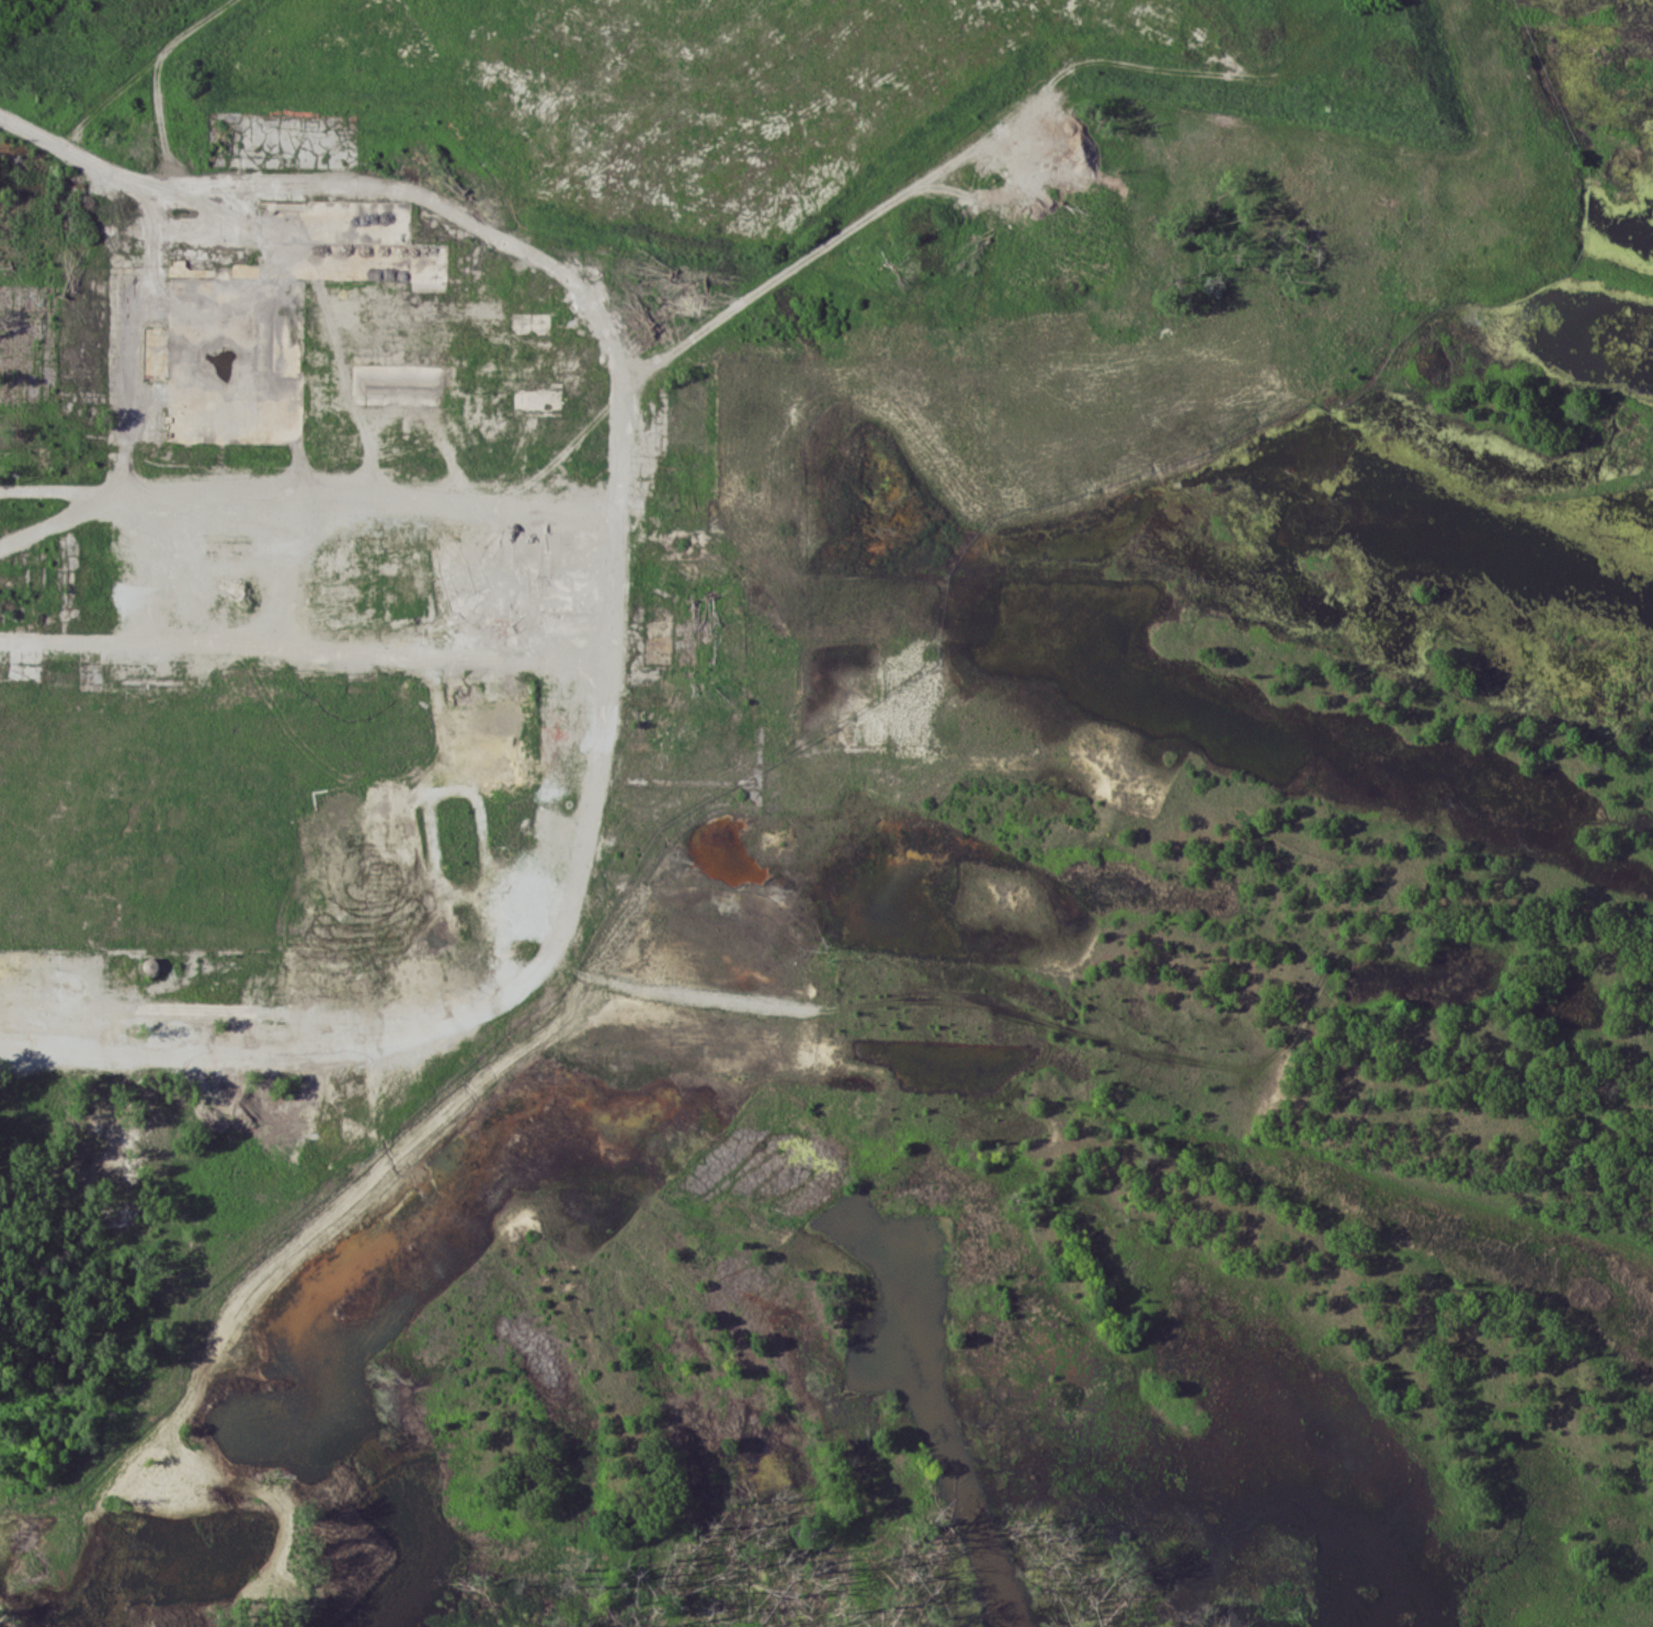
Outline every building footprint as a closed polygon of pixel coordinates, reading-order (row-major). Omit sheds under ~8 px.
[(148,955),(151,954),(153,954),(157,955),(159,957),(160,959),(160,963),(160,964),(159,967),(157,969),(155,970),(151,970),(150,970),(147,968),(145,966),(144,964),(144,962),(145,958),(147,956),(148,955)]
